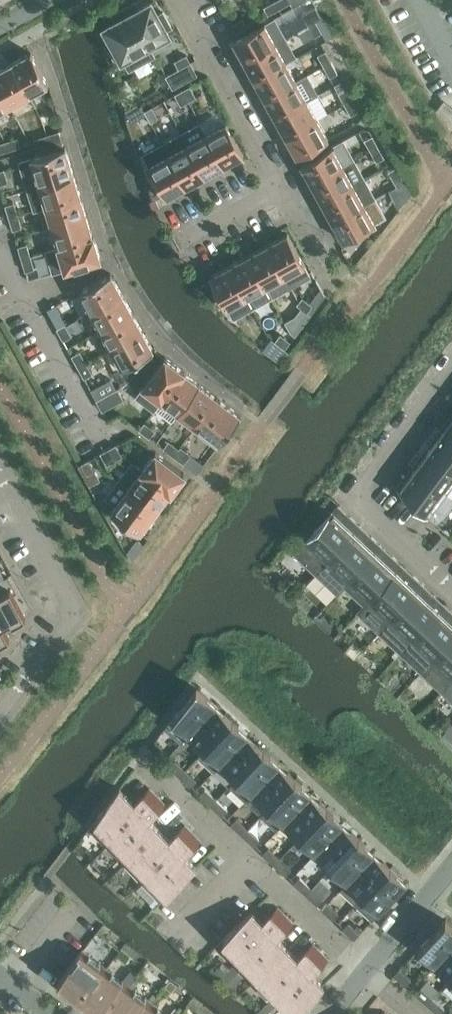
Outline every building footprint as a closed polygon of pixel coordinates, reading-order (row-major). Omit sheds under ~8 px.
[(275,1),(279,8),(290,2),(289,0),(276,0),(275,1)] [(279,8),(275,1),(264,7),(268,14),(279,8)] [(136,2),(128,7),(154,54),(155,54),(149,44),(168,34),(166,29),(171,26),(163,12),(158,15),(151,2),(139,9),(136,2)] [(154,54),(128,7),(113,15),(117,21),(105,27),(112,40),(106,43),(114,58),(120,55),(127,69),(154,54)] [(302,14),(308,25),(316,21),(310,10),(302,14)] [(231,24),(236,32),(247,26),(243,18),(231,24)] [(273,18),(233,41),(244,60),(275,43),(284,38),(273,18)] [(316,21),(308,25),(314,36),(322,32),(316,21)] [(284,38),(275,43),(244,60),(254,79),(286,62),(295,57),(284,38)] [(317,55),(323,66),(331,62),(325,50),(317,55)] [(31,52),(11,63),(29,95),(48,84),(31,52)] [(175,61),(179,69),(190,63),(186,55),(175,61)] [(254,79),(265,98),(296,81),(296,80),(286,62),(254,79)] [(331,62),(323,66),(330,77),(337,73),(331,62)] [(0,69),(0,88),(10,105),(29,95),(11,63),(0,69)] [(190,63),(179,69),(166,76),(173,88),(197,75),(190,63)] [(296,81),(265,98),(275,117),(307,100),(317,95),(305,75),(296,80),(296,81)] [(190,86),(182,90),(188,101),(196,97),(190,86)] [(10,105),(0,88),(0,111),(10,105)] [(338,93),(344,104),(352,99),(346,88),(338,93)] [(188,101),(182,90),(175,94),(181,105),(188,101)] [(352,99),(344,104),(351,115),(358,111),(352,99)] [(275,117),(286,136),(317,119),(307,100),(275,117)] [(152,107),(145,111),(151,122),(158,118),(152,107)] [(317,119),(286,136),(297,156),(328,139),(317,119)] [(226,123),(206,134),(224,165),(244,154),(226,123)] [(59,131),(47,135),(49,143),(62,139),(59,131)] [(182,134),(163,145),(186,186),(205,175),(182,134)] [(183,134),(182,134),(205,175),(224,165),(206,134),(188,144),(183,134)] [(49,143),(47,135),(35,139),(37,147),(38,147),(49,143)] [(364,140),(370,151),(378,146),(372,135),(364,140)] [(17,138),(5,142),(8,150),(20,146),(17,138)] [(20,160),(29,189),(74,175),(65,147),(64,147),(62,139),(49,143),(38,147),(40,154),(20,160)] [(186,186),(163,145),(143,156),(150,168),(148,170),(154,181),(156,179),(158,183),(164,193),(166,197),(186,186)] [(301,163),(311,183),(353,160),(352,159),(342,164),(332,146),(301,163)] [(378,146),(370,151),(376,162),(384,157),(378,146)] [(311,183),(322,202),(363,179),(353,160),(311,183)] [(388,171),(394,182),(402,177),(396,166),(388,171)] [(29,189),(35,210),(80,196),(74,175),(29,189)] [(402,177),(394,182),(400,193),(408,189),(402,177)] [(322,202),(332,221),(374,198),(363,179),(322,202)] [(158,183),(149,188),(153,199),(164,193),(158,183)] [(46,207),(52,227),(86,216),(80,196),(35,210),(35,211),(46,207)] [(374,198),(332,221),(343,241),(361,231),(362,233),(373,227),(372,225),(385,218),(374,198)] [(6,205),(9,217),(18,215),(14,203),(6,205)] [(18,215),(9,217),(13,229),(21,227),(18,215)] [(47,250),(48,251),(93,237),(92,236),(86,216),(52,227),(58,247),(47,250)] [(287,233),(268,244),(290,286),(291,285),(286,275),(305,265),(287,233)] [(93,237),(48,251),(54,273),(101,259),(94,236),(92,236),(93,237)] [(18,246),(22,259),(30,256),(27,244),(18,246)] [(268,244),(249,255),(271,296),(290,286),(268,244)] [(249,255),(230,265),(252,306),(271,296),(249,255)] [(30,256),(22,259),(26,271),(34,268),(30,256)] [(252,306),(230,265),(210,276),(211,279),(216,287),(219,294),(217,295),(223,306),(225,305),(232,317),(252,306)] [(79,291),(90,311),(122,293),(111,273),(79,291)] [(211,279),(200,285),(203,292),(204,293),(216,287),(211,279)] [(90,311),(101,330),(132,312),(122,293),(90,311)] [(302,297),(297,304),(307,312),(312,305),(302,297)] [(307,312),(297,304),(292,311),(302,319),(307,312)] [(101,330),(111,348),(143,331),(132,312),(101,330)] [(51,318),(57,329),(65,325),(59,313),(51,318)] [(65,325),(57,329),(63,340),(71,336),(65,325)] [(143,331),(111,348),(122,368),(154,351),(143,331)] [(276,331),(271,338),(281,346),(287,339),(276,331)] [(281,346),(271,338),(266,345),(276,353),(281,346)] [(72,356),(78,366),(86,362),(80,351),(72,356)] [(136,395),(154,409),(183,372),(184,372),(185,371),(165,357),(136,395)] [(86,362),(78,366),(84,378),(92,373),(86,362)] [(161,401),(178,414),(200,385),(184,372),(183,372),(154,409),(154,410),(161,401)] [(178,414),(195,426),(217,398),(200,385),(178,414)] [(96,400),(102,410),(123,399),(118,388),(96,400)] [(217,398),(195,426),(219,444),(241,416),(217,398)] [(441,429),(451,437),(451,418),(451,419),(450,418),(441,429)] [(139,429),(149,437),(155,430),(144,422),(139,429)] [(427,448),(451,467),(451,437),(441,429),(440,430),(442,431),(437,438),(435,437),(427,448)] [(163,448),(174,455),(179,448),(169,441),(163,448)] [(116,445),(108,449),(114,460),(122,456),(116,445)] [(179,448),(174,455),(184,463),(189,456),(179,448)] [(412,467),(446,493),(451,485),(451,467),(427,448),(426,449),(427,451),(422,457),(421,456),(412,467)] [(114,460),(108,449),(101,453),(107,464),(114,460)] [(134,462),(133,463),(171,492),(170,493),(171,493),(185,474),(156,452),(142,469),(134,462)] [(81,464),(87,475),(95,471),(89,460),(81,464)] [(133,463),(120,480),(158,509),(170,493),(171,492),(133,463)] [(446,493),(412,467),(411,469),(413,470),(408,477),(406,475),(397,487),(428,516),(446,493)] [(158,509),(120,480),(106,499),(115,505),(111,511),(139,533),(158,509)] [(315,572),(316,573),(360,526),(356,522),(355,523),(345,514),(346,513),(339,505),(301,545),(322,565),(315,572)] [(316,573),(337,593),(381,545),(377,542),(376,543),(366,534),(367,532),(360,526),(316,573)] [(126,553),(131,561),(144,544),(137,539),(126,553)] [(358,612),(402,565),(398,561),(397,563),(387,553),(388,552),(381,545),(337,593),(338,593),(345,586),(365,605),(358,612)] [(358,612),(379,632),(423,585),(419,581),(418,582),(408,573),(409,572),(402,565),(358,612)] [(9,636),(10,636),(3,624),(11,620),(12,623),(25,615),(14,593),(17,591),(8,575),(5,577),(0,569),(0,620),(9,636)] [(379,632),(400,652),(445,605),(440,601),(439,602),(429,593),(430,591),(423,585),(379,632)] [(422,671),(451,639),(451,614),(450,613),(451,611),(445,605),(400,652),(422,671)] [(9,636),(0,620),(0,641),(9,636)] [(443,691),(451,681),(451,639),(422,671),(443,691)] [(451,700),(451,681),(443,691),(451,700)] [(172,719),(189,734),(213,709),(204,700),(207,697),(199,689),(172,719)] [(189,734),(204,749),(232,720),(225,713),(221,717),(213,709),(189,734)] [(204,749),(220,764),(244,738),(235,730),(239,726),(232,720),(204,749)] [(220,764),(236,779),(264,749),(257,743),(253,746),(244,738),(220,764)] [(150,748),(161,759),(167,753),(156,742),(150,748)] [(245,801),(252,793),(276,768),(267,760),(270,756),(264,749),(236,779),(229,786),(245,801)] [(168,765),(179,776),(185,770),(174,759),(168,765)] [(252,793),(267,808),(295,778),(288,772),(284,776),(276,768),(252,793)] [(185,770),(179,776),(191,787),(196,781),(185,770)] [(276,830),(283,823),(307,797),(298,789),(302,785),(295,778),(267,808),(260,815),(276,830)] [(90,828),(107,846),(157,797),(150,789),(135,803),(120,788),(90,828)] [(199,795),(211,805),(216,799),(205,789),(199,795)] [(124,863),(125,864),(160,829),(150,819),(165,805),(157,797),(107,846),(120,858),(115,863),(120,867),(124,863)] [(283,823),(299,838),(327,808),(320,802),(316,806),(307,797),(283,823)] [(216,799),(211,805),(222,816),(228,810),(216,799)] [(299,838),(315,853),(339,827),(330,819),(334,815),(327,808),(299,838)] [(231,824),(242,835),(248,829),(237,818),(231,824)] [(125,864),(143,882),(192,833),(185,825),(170,840),(160,829),(125,864)] [(315,853),(331,867),(358,838),(352,832),(348,835),(339,827),(315,853)] [(248,829),(242,835),(254,846),(259,839),(248,829)] [(192,833),(143,882),(161,900),(196,866),(185,855),(200,841),(192,833)] [(331,867),(347,882),(370,857),(362,848),(365,845),(358,838),(331,867)] [(263,854),(274,864),(280,858),(268,848),(263,854)] [(356,904),(362,897),(390,867),(383,861),(379,865),(370,857),(347,882),(340,889),(356,904)] [(280,858),(274,864),(285,875),(291,869),(280,858)] [(390,867),(362,897),(379,913),(403,887),(401,885),(393,878),(397,874),(390,867)] [(294,883),(306,894),(311,888),(300,877),(294,883)] [(311,888),(306,894),(317,905),(323,899),(311,888)] [(322,909),(333,920),(339,914),(327,903),(322,909)] [(224,938),(242,957),(285,916),(278,908),(263,922),(252,911),(224,938)] [(247,963),(259,975),(288,948),(278,938),(293,923),(285,916),(242,957),(247,963)] [(435,964),(451,946),(451,933),(450,931),(451,928),(451,925),(446,919),(418,949),(435,964)] [(343,929),(354,939),(360,933),(348,922),(343,929)] [(259,975),(277,994),(320,952),(313,944),(298,959),(288,948),(259,975)] [(435,964),(450,979),(451,977),(451,946),(435,964)] [(57,984),(81,1002),(106,968),(82,950),(57,984)] [(320,952),(277,994),(295,1012),(323,985),(313,974),(328,960),(320,952)] [(242,957),(223,976),(233,986),(244,976),(239,970),(247,963),(242,957)] [(97,1013),(108,1013),(129,986),(106,968),(81,1002),(97,1013)] [(394,975),(405,985),(411,979),(399,968),(394,975)] [(152,1003),(129,986),(108,1013),(144,1013),(152,1003)] [(415,994),(427,1004),(432,998),(421,988),(415,994)] [(427,1004),(438,1013),(439,1013),(444,1008),(432,998),(427,1004)] [(152,1003),(144,1013),(167,1013),(152,1003)]
